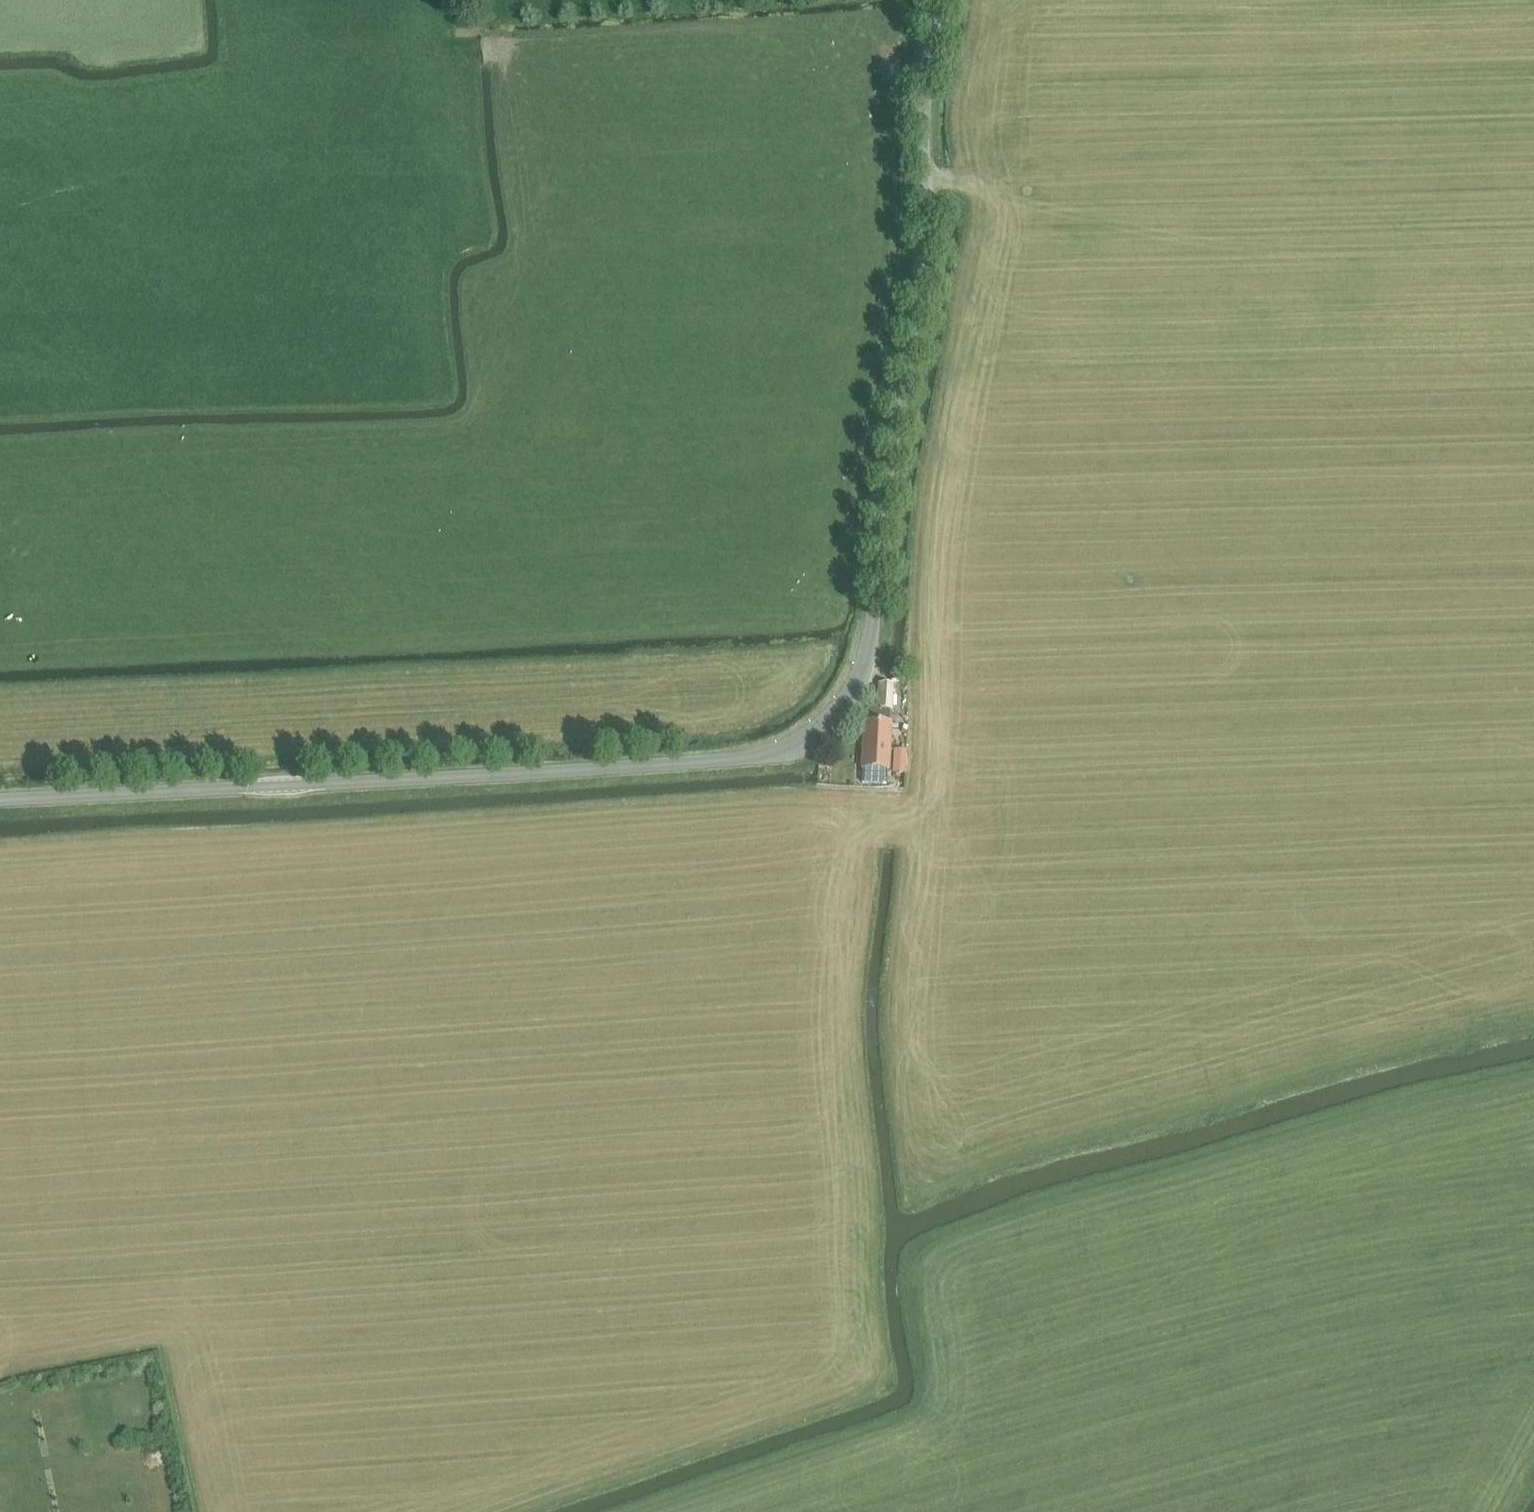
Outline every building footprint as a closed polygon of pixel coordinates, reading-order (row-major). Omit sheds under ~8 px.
[(863,768),(863,783),(887,784),(887,769),(888,769),(891,724),(890,724),(891,712),(892,712),(893,686),(878,686),(877,709),(871,708),(866,713),(865,723),(863,768)] [(894,748),(894,760),(906,761),(906,749),(894,748)] [(894,760),(893,772),(905,773),(906,761),(894,760)]
